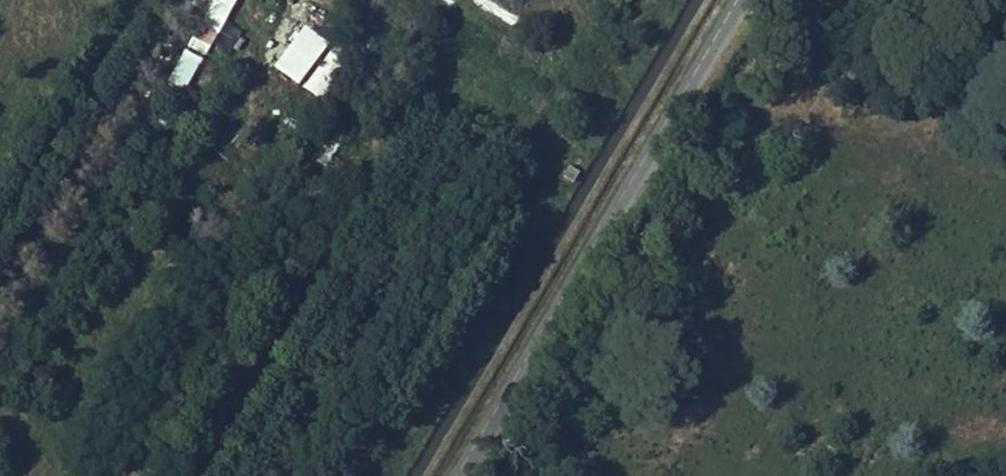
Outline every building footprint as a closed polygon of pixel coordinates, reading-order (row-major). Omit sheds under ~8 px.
[(233,0),(209,0),(169,80),(188,90),(233,0)] [(299,83),(329,41),(303,22),(273,65),(299,83)] [(217,41),(230,48),(240,31),(227,23),(217,41)] [(302,85),(317,96),(347,60),(332,48),(302,85)]
